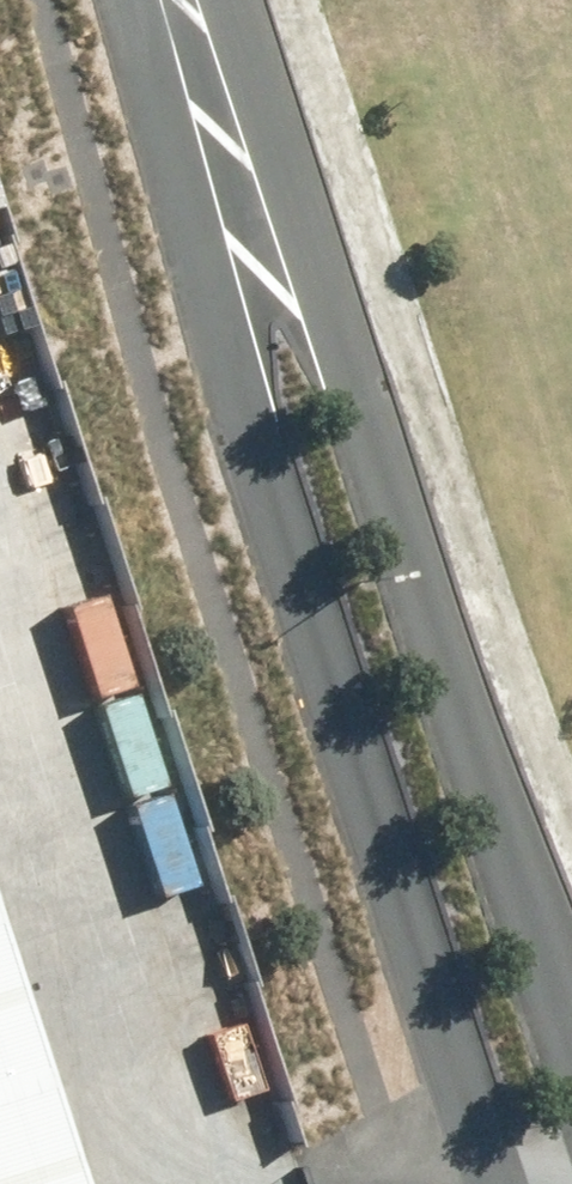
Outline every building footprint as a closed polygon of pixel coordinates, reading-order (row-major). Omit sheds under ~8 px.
[(0,991),(0,1183),(63,1183),(0,991)]
